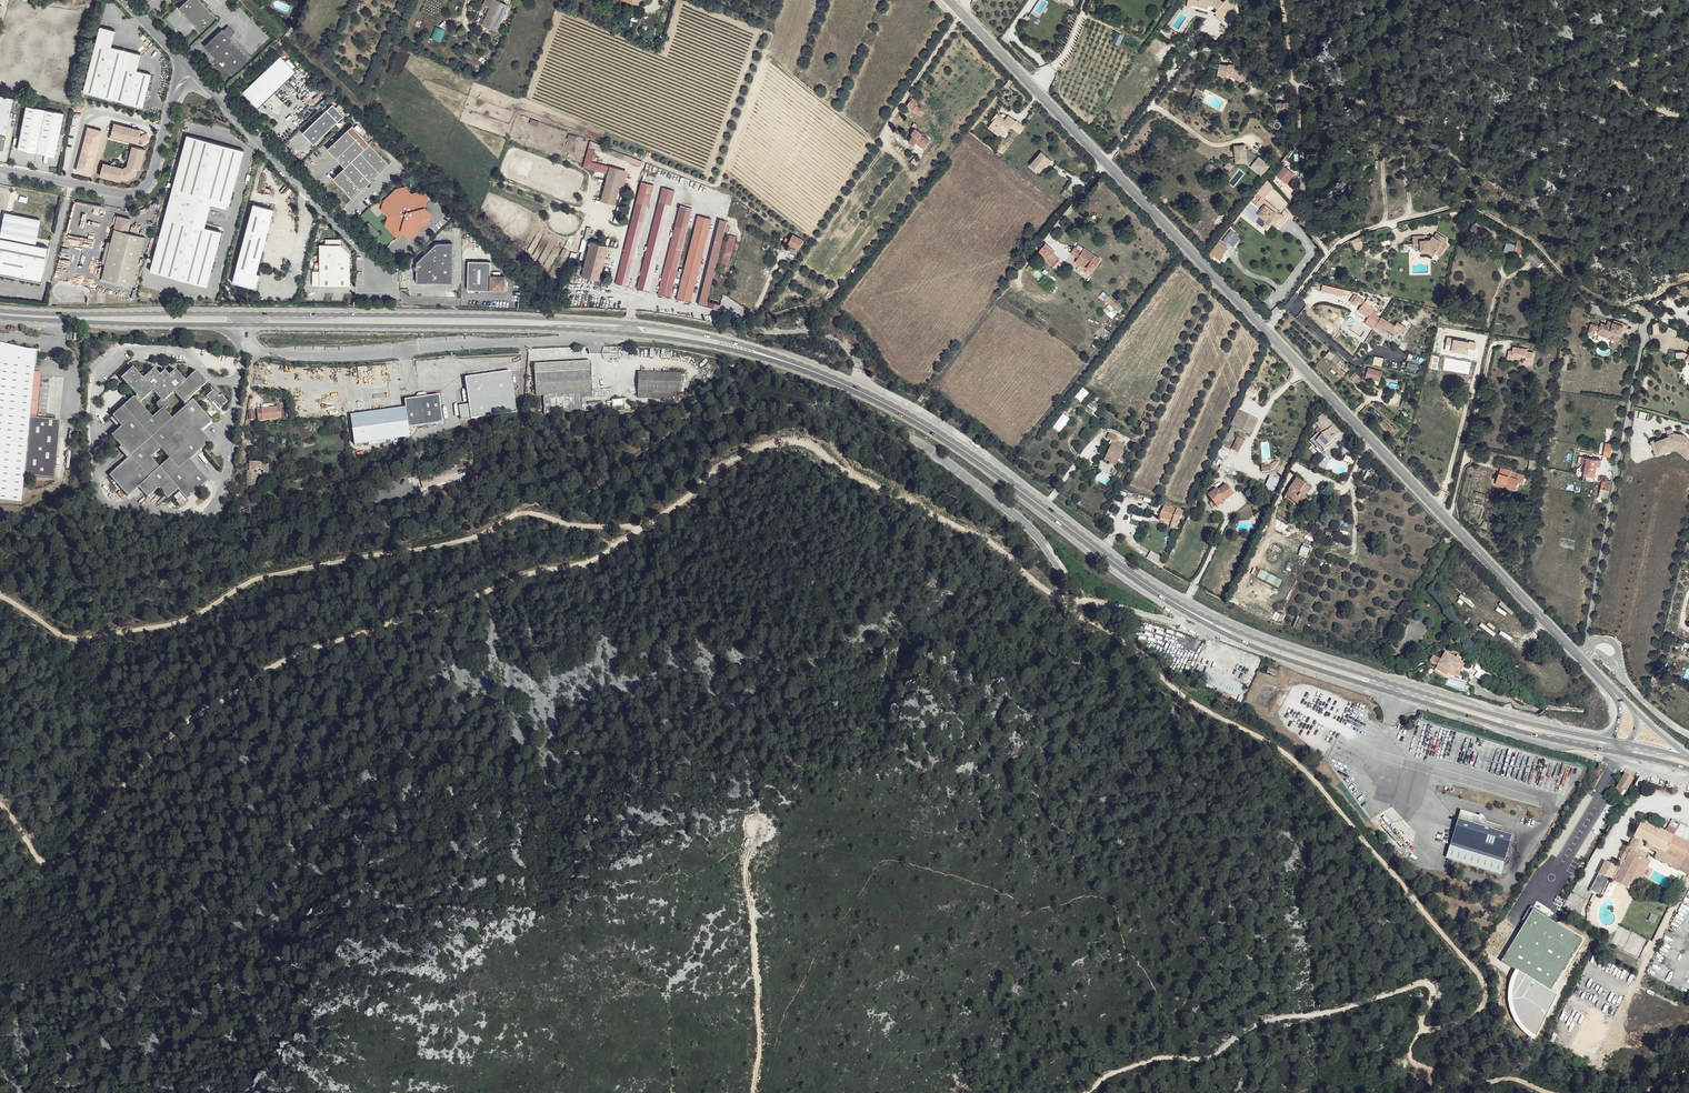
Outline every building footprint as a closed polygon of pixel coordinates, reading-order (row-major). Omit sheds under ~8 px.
[(179,8),(201,31),(216,17),(200,0),(187,0),(179,8)] [(497,0),(495,0),(483,24),(497,31),(503,34),(515,9),(508,6),(508,5),(497,0)] [(1185,7),(1187,7),(1192,5),(1207,9),(1207,6),(1197,4),(1198,0),(1187,0),(1185,7)] [(1197,4),(1207,6),(1208,3),(1211,4),(1216,9),(1213,13),(1220,18),(1222,15),(1225,18),(1234,6),(1231,4),(1232,3),(1229,0),(1224,0),(1222,2),(1220,0),(1198,0),(1197,4)] [(115,31),(100,27),(83,92),(142,107),(151,74),(136,71),(140,55),(111,47),(115,31)] [(232,75),(250,59),(223,29),(205,46),(232,75)] [(1174,31),(1172,35),(1178,40),(1181,36),(1174,31)] [(258,109),(297,73),(294,69),(296,67),(289,59),(287,61),(281,56),(243,92),(258,109)] [(1218,63),(1216,75),(1226,76),(1226,75),(1226,73),(1231,74),(1238,79),(1237,80),(1240,83),(1246,76),(1233,64),(1227,64),(1227,65),(1218,63)] [(0,95),(0,148),(2,148),(12,97),(0,95)] [(907,105),(918,114),(922,110),(915,104),(917,102),(911,96),(909,99),(911,101),(907,105)] [(1289,101),(1271,104),(1273,112),(1291,110),(1289,101)] [(332,104),(302,133),(313,144),(344,115),(332,104)] [(63,113),(25,105),(17,148),(54,156),(63,113)] [(1013,125),(1016,121),(1009,115),(1005,120),(1004,121),(1000,118),(1002,117),(997,113),(993,118),(995,119),(993,121),(991,124),(1001,132),(1000,133),(1004,136),(1013,125)] [(1022,132),(1026,127),(1017,120),(1016,121),(1013,125),(1022,132)] [(1001,132),(991,124),(988,127),(998,135),(1000,133),(1001,132)] [(144,142),(148,137),(144,134),(142,137),(141,137),(142,132),(115,125),(112,137),(139,143),(140,141),(144,142)] [(909,142),(923,151),(931,138),(926,134),(924,136),(922,134),(923,133),(918,129),(919,127),(917,125),(912,134),(914,135),(909,142)] [(347,129),(327,148),(344,167),(333,178),(352,198),(389,163),(356,128),(351,133),(347,129)] [(78,171),(86,173),(97,132),(90,130),(78,171)] [(97,132),(86,173),(91,174),(102,133),(97,132)] [(243,150),(186,136),(149,272),(208,287),(222,232),(202,227),(208,201),(229,206),(243,150)] [(1234,146),(1235,158),(1245,162),(1246,162),(1254,169),(1262,175),(1270,165),(1259,157),(1258,157),(1254,153),(1249,154),(1249,151),(1246,151),(1245,149),(1245,145),(1234,146)] [(104,165),(101,177),(122,182),(122,179),(128,180),(136,175),(138,169),(141,170),(146,150),(135,146),(129,167),(124,170),(104,165)] [(608,154),(640,166),(642,161),(610,148),(608,154)] [(1039,173),(1046,166),(1051,160),(1042,152),(1031,165),(1039,173)] [(920,161),(914,157),(911,162),(918,167),(921,163),(920,161)] [(1229,162),(1224,168),(1230,172),(1234,166),(1229,162)] [(1291,172),(1283,166),(1277,174),(1285,181),(1291,172)] [(609,174),(621,177),(623,170),(611,167),(609,174)] [(620,184),(621,177),(609,174),(607,180),(620,184)] [(615,204),(620,184),(607,180),(602,200),(615,204)] [(1271,185),(1266,181),(1256,194),(1261,198),(1271,185)] [(654,185),(642,182),(617,283),(628,286),(654,185)] [(430,223),(432,213),(426,206),(429,197),(422,190),(414,193),(407,186),(397,189),(386,199),(383,209),(389,216),(386,226),(391,232),(402,229),(408,236),(418,235),(421,225),(430,223)] [(675,191),(663,188),(638,289),(649,292),(675,191)] [(19,200),(26,202),(28,193),(18,190),(16,195),(20,196),(19,200)] [(1060,196),(1068,203),(1072,198),(1064,191),(1060,196)] [(1241,212),(1241,213),(1254,223),(1255,222),(1260,216),(1257,215),(1261,211),(1254,206),(1261,198),(1256,194),(1241,212)] [(1267,202),(1261,198),(1254,206),(1261,211),(1257,215),(1260,216),(1255,222),(1262,227),(1265,223),(1267,225),(1270,221),(1276,226),(1279,223),(1281,224),(1285,218),(1278,213),(1277,213),(1276,214),(1274,212),(1265,205),(1267,202)] [(1276,209),(1267,202),(1265,205),(1274,212),(1276,209)] [(252,205),(232,284),(256,290),(258,282),(257,282),(258,275),(256,275),(273,210),(252,205)] [(693,208),(681,205),(659,294),(671,298),(673,294),(672,294),(673,289),(672,288),(693,208)] [(41,284),(48,248),(36,246),(40,221),(4,214),(0,234),(0,277),(41,284)] [(712,219),(698,215),(677,299),(690,302),(712,219)] [(131,222),(118,219),(103,280),(134,288),(145,240),(128,236),(131,222)] [(705,306),(707,301),(727,221),(720,219),(699,304),(705,306)] [(1492,229),(1476,221),(1471,233),(1486,241),(1492,229)] [(1413,246),(1413,249),(1420,249),(1420,251),(1428,251),(1434,254),(1435,253),(1440,256),(1447,245),(1444,243),(1447,239),(1437,233),(1434,237),(1432,240),(1430,240),(1424,240),(1424,236),(1412,236),(1412,244),(1413,246)] [(726,234),(719,262),(729,265),(735,236),(726,234)] [(798,249),(803,240),(793,235),(788,242),(785,241),(781,247),(786,249),(788,244),(798,249)] [(1359,236),(1352,240),(1354,243),(1355,247),(1362,244),(1359,236)] [(1524,245),(1518,240),(1514,251),(1521,254),(1524,245)] [(566,259),(572,243),(567,241),(560,257),(566,259)] [(609,246),(591,241),(582,275),(600,280),(609,246)] [(432,251),(417,264),(417,273),(417,284),(453,283),(453,243),(445,243),(435,253),(432,251)] [(1049,257),(1053,253),(1055,251),(1046,243),(1040,249),(1049,257)] [(341,245),(324,245),(320,245),(320,271),(320,280),(326,286),(350,286),(350,254),(341,245)] [(1077,260),(1082,254),(1075,248),(1070,254),(1077,260)] [(1531,250),(1525,256),(1536,267),(1542,261),(1531,250)] [(1085,251),(1082,254),(1077,260),(1086,268),(1085,270),(1090,275),(1099,263),(1085,251)] [(1051,264),(1054,266),(1060,259),(1053,253),(1049,257),(1046,260),(1051,264)] [(491,262),(469,261),(468,290),(505,291),(505,277),(490,276),(491,262)] [(320,280),(320,271),(314,272),(314,286),(326,286),(320,280)] [(1342,295),(1343,288),(1322,285),(1321,292),(1342,295)] [(1118,312),(1122,307),(1103,291),(1099,296),(1118,312)] [(1367,317),(1364,323),(1393,338),(1398,329),(1404,332),(1407,327),(1397,321),(1395,324),(1376,315),(1377,312),(1373,310),(1375,306),(1353,295),(1350,301),(1360,306),(1357,312),(1367,317)] [(718,309),(719,304),(710,302),(707,301),(705,306),(718,309)] [(1591,303),(1588,311),(1595,314),(1598,305),(1591,303)] [(1592,323),(1588,333),(1594,335),(1596,329),(1599,330),(1611,334),(1611,338),(1615,338),(1615,342),(1611,342),(1611,346),(1619,347),(1620,333),(1621,333),(1623,328),(1625,323),(1615,319),(1614,321),(1610,320),(1608,324),(1607,324),(1602,322),(1601,324),(1600,324),(1599,326),(1597,325),(1597,324),(1592,323)] [(1678,332),(1669,327),(1666,333),(1675,338),(1678,332)] [(1611,334),(1599,330),(1598,333),(1608,336),(1608,338),(1611,338),(1611,334)] [(1513,352),(1509,351),(1507,359),(1513,360),(1513,358),(1520,360),(1521,357),(1526,358),(1526,362),(1532,363),(1534,353),(1527,352),(1528,349),(1513,347),(1513,352)] [(34,373),(35,367),(36,367),(38,352),(0,348),(0,502),(21,504),(24,477),(55,480),(60,422),(36,419),(29,419),(34,373)] [(1328,350),(1325,354),(1330,360),(1334,356),(1328,350)] [(1372,364),(1381,366),(1383,358),(1374,355),(1372,364)] [(543,395),(580,393),(592,392),(590,362),(535,364),(536,395),(543,395)] [(109,475),(128,496),(138,487),(147,498),(158,488),(167,498),(177,489),(186,500),(207,481),(191,462),(189,460),(199,451),(210,441),(203,433),(201,430),(211,422),(192,400),(191,401),(188,399),(206,383),(196,371),(185,381),(175,370),(168,375),(164,371),(159,375),(153,369),(142,379),(132,368),(120,378),(136,396),(134,398),(133,397),(112,416),(112,417),(121,426),(118,429),(111,435),(120,446),(129,456),(127,459),(109,475)] [(1382,372),(1368,368),(1365,377),(1379,381),(1382,372)] [(638,392),(673,393),(681,393),(681,372),(638,371),(638,392)] [(511,372),(466,378),(470,406),(458,407),(460,420),(517,412),(511,372)] [(1359,376),(1354,372),(1349,378),(1354,381),(1359,376)] [(41,374),(34,373),(29,419),(36,419),(41,374)] [(1250,385),(1247,396),(1254,398),(1256,391),(1263,393),(1264,389),(1250,385)] [(221,395),(219,397),(218,397),(217,396),(218,395),(213,390),(206,396),(212,403),(214,401),(220,408),(227,401),(221,395)] [(581,413),(580,393),(543,395),(544,414),(581,413)] [(351,415),(355,445),(410,437),(409,427),(444,423),(440,395),(405,400),(406,407),(351,415)] [(258,420),(278,418),(278,414),(280,414),(279,411),(277,411),(277,408),(261,409),(261,410),(257,411),(258,420)] [(1259,419),(1239,410),(1232,425),(1251,435),(1259,419)] [(1062,414),(1052,427),(1059,433),(1069,419),(1062,414)] [(121,426),(112,417),(109,419),(118,429),(121,426)] [(1325,434),(1333,426),(1327,419),(1318,428),(1321,430),(1325,434)] [(201,430),(203,433),(213,424),(211,422),(201,430)] [(1340,433),(1333,426),(1325,434),(1321,430),(1318,433),(1310,440),(1322,453),(1332,444),(1330,443),(1340,433)] [(1605,428),(1604,436),(1611,437),(1613,429),(1605,428)] [(1114,441),(1115,440),(1117,436),(1109,433),(1107,438),(1112,440),(1114,441)] [(1651,441),(1656,456),(1674,450),(1679,452),(1688,460),(1688,459),(1688,442),(1688,441),(1688,439),(1684,435),(1674,433),(1674,434),(1670,435),(1668,435),(1669,437),(1658,441),(1657,439),(1651,441)] [(1239,452),(1243,440),(1236,437),(1232,450),(1239,452)] [(266,446),(274,447),(274,438),(255,438),(254,442),(266,442),(266,446)] [(1105,455),(1118,461),(1125,446),(1123,445),(1114,441),(1112,440),(1105,455)] [(1614,445),(1606,444),(1604,456),(1612,458),(1614,445)] [(129,456),(120,446),(118,449),(127,459),(129,456)] [(189,460),(191,462),(201,453),(199,451),(189,460)] [(1116,465),(1118,461),(1105,455),(1104,459),(1116,465)] [(1602,460),(1583,457),(1582,463),(1586,464),(1584,475),(1596,477),(1597,466),(1601,466),(1602,460)] [(1219,469),(1211,466),(1209,470),(1208,472),(1215,476),(1219,469)] [(1513,471),(1502,467),(1497,481),(1507,483),(1506,487),(1516,491),(1519,482),(1528,485),(1530,477),(1512,472),(1513,471)] [(255,483),(260,484),(260,475),(256,475),(257,472),(246,471),(245,481),(243,481),(243,486),(255,488),(255,483)] [(1365,472),(1364,482),(1372,483),(1373,473),(1365,472)] [(1264,490),(1273,493),(1279,480),(1269,476),(1264,490)] [(1299,499),(1302,502),(1303,503),(1306,499),(1304,497),(1309,489),(1304,485),(1305,485),(1297,479),(1288,491),(1289,492),(1285,496),(1296,504),(1299,499)] [(1613,481),(1603,480),(1599,497),(1609,498),(1613,481)] [(1208,495),(1215,505),(1223,499),(1225,501),(1234,495),(1227,485),(1218,491),(1217,489),(1208,495)] [(175,501),(179,505),(184,502),(177,495),(174,498),(176,501),(175,501)] [(1223,499),(1215,505),(1217,507),(1225,501),(1223,499)] [(1161,517),(1170,521),(1173,511),(1164,508),(1161,517)] [(1184,512),(1177,509),(1170,527),(1176,531),(1184,512)] [(1315,527),(1323,531),(1325,526),(1317,522),(1315,527)] [(1457,601),(1456,603),(1468,613),(1470,612),(1457,601)] [(1441,660),(1432,655),(1429,661),(1438,666),(1451,675),(1457,678),(1460,671),(1458,670),(1462,664),(1463,663),(1455,658),(1446,652),(1445,652),(1441,660)] [(1450,677),(1451,675),(1438,666),(1436,669),(1450,677)] [(1244,687),(1210,668),(1204,679),(1208,681),(1207,684),(1237,700),(1244,687)] [(1514,700),(1524,705),(1527,700),(1517,695),(1514,700)] [(1633,780),(1623,775),(1616,787),(1626,792),(1633,780)] [(1640,788),(1645,778),(1640,776),(1634,786),(1640,788)] [(1610,797),(1620,802),(1626,792),(1616,787),(1610,797)] [(1462,813),(1459,821),(1483,829),(1485,823),(1485,820),(1481,822),(1479,818),(1462,813)] [(1665,831),(1640,820),(1633,836),(1641,841),(1645,842),(1653,846),(1657,848),(1683,859),(1688,862),(1688,841),(1675,835),(1665,831)] [(1451,847),(1505,864),(1513,837),(1504,835),(1505,830),(1488,824),(1487,830),(1459,821),(1451,847)] [(1668,825),(1665,831),(1675,835),(1677,829),(1668,825)] [(1628,845),(1637,849),(1641,841),(1633,836),(1628,845)] [(1653,846),(1645,842),(1643,846),(1651,850),(1653,846)] [(1629,851),(1639,855),(1641,851),(1637,849),(1628,845),(1627,844),(1624,849),(1629,851)] [(1503,874),(1505,864),(1451,847),(1448,858),(1503,874)] [(1678,868),(1683,859),(1657,848),(1655,852),(1653,856),(1678,868)] [(1629,851),(1624,849),(1615,869),(1619,871),(1629,851)] [(1619,871),(1614,883),(1617,884),(1622,886),(1627,889),(1642,857),(1639,855),(1629,851),(1619,871)] [(1649,860),(1643,857),(1642,857),(1630,883),(1632,884),(1637,887),(1649,860)] [(1678,868),(1688,873),(1688,862),(1683,859),(1678,868)] [(1607,884),(1614,883),(1609,880),(1614,869),(1615,868),(1604,863),(1589,895),(1600,900),(1607,884)] [(1609,880),(1614,883),(1619,871),(1615,869),(1614,869),(1609,880)] [(1575,907),(1580,897),(1572,893),(1567,903),(1575,907)] [(1587,943),(1535,912),(1527,924),(1531,925),(1507,965),(1556,995),(1587,943)]
